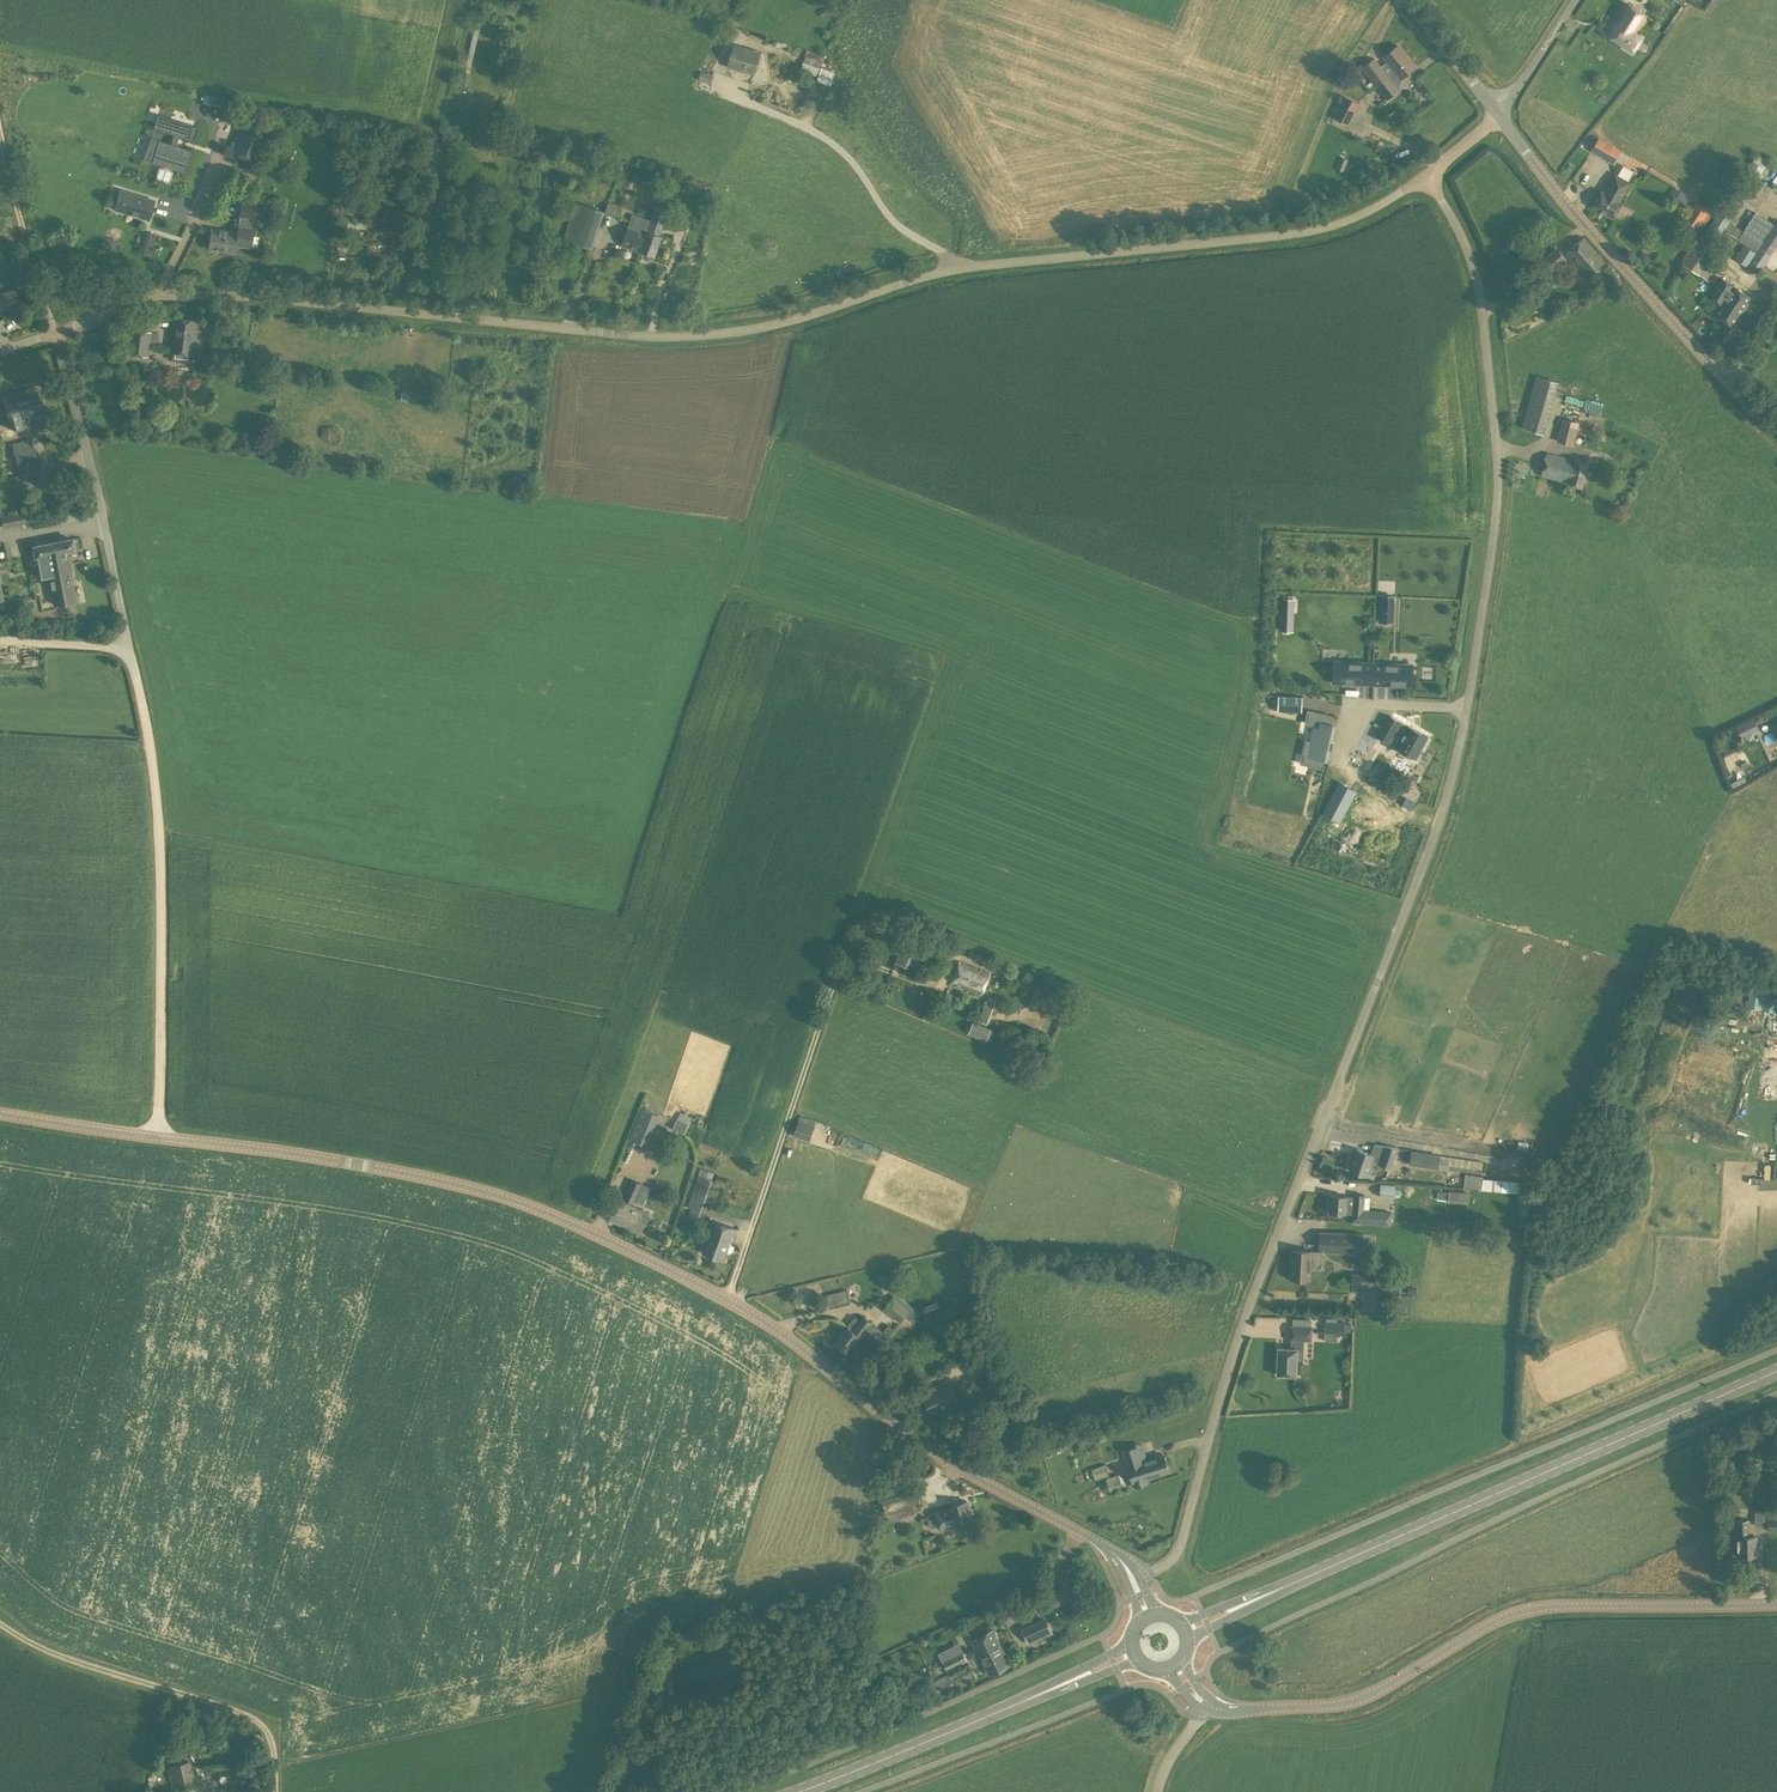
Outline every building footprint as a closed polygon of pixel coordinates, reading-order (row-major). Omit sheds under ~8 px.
[(1641,38),(1634,34),(1646,15),(1627,3),(1615,21),(1614,21),(1606,34),(1633,51),(1641,38)] [(734,45),(728,66),(754,73),(760,53),(734,45)] [(1361,68),(1373,83),(1407,56),(1406,55),(1405,56),(1397,45),(1383,56),(1388,62),(1381,67),(1374,58),(1361,68)] [(800,70),(817,75),(816,80),(831,85),(835,72),(822,67),(825,55),(808,49),(800,70)] [(1416,67),(1407,56),(1373,83),(1387,100),(1400,90),(1394,82),(1401,78),(1416,67)] [(466,85),(468,74),(461,72),(459,83),(466,85)] [(219,97),(209,95),(207,102),(218,104),(219,97)] [(1347,124),(1358,104),(1345,97),(1335,118),(1347,124)] [(153,128),(173,135),(170,144),(158,140),(151,162),(184,173),(191,150),(175,145),(178,136),(188,139),(192,125),(158,114),(153,128)] [(272,131),(244,118),(229,151),(257,164),(272,131)] [(1600,138),(1593,150),(1614,163),(1621,150),(1600,138)] [(1335,168),(1343,171),(1348,159),(1340,156),(1335,168)] [(1709,250),(1764,168),(1752,161),(1683,263),(1698,273),(1713,252),(1709,250)] [(1605,193),(1602,191),(1593,206),(1614,218),(1623,203),(1620,202),(1631,183),(1616,174),(1605,193)] [(1690,197),(1680,191),(1676,198),(1686,204),(1690,197)] [(153,201),(125,192),(119,210),(148,219),(153,201)] [(1709,209),(1696,201),(1684,220),(1697,228),(1709,209)] [(605,212),(576,202),(563,238),(593,248),(605,212)] [(617,204),(609,202),(605,213),(619,217),(622,206),(617,204)] [(250,247),(253,229),(252,228),(253,220),(265,221),(266,206),(240,203),(238,227),(237,232),(211,229),(208,248),(235,252),(236,245),(250,247)] [(656,203),(650,221),(649,221),(639,251),(655,257),(662,236),(660,236),(669,207),(656,203)] [(1772,222),(1756,212),(1737,240),(1744,245),(1735,257),(1759,273),(1776,244),(1776,220),(1776,219),(1755,252),(1753,251),(1772,222)] [(622,245),(639,251),(649,221),(632,215),(622,245)] [(147,231),(144,240),(153,243),(156,234),(147,231)] [(1584,238),(1565,253),(1576,266),(1577,265),(1587,276),(1605,262),(1584,238)] [(1540,263),(1549,274),(1566,259),(1556,248),(1540,263)] [(1721,278),(1709,296),(1721,303),(1714,313),(1733,326),(1751,298),(1721,278)] [(83,282),(82,294),(104,296),(105,283),(83,282)] [(8,309),(7,308),(19,305),(15,290),(0,293),(0,311),(8,309)] [(1677,297),(1673,292),(1667,297),(1672,302),(1677,297)] [(173,318),(169,351),(192,354),(196,321),(173,318)] [(148,356),(149,333),(129,331),(127,354),(148,356)] [(235,366),(236,355),(214,353),(213,363),(235,366)] [(1559,382),(1536,376),(1521,427),(1544,433),(1559,382)] [(27,429),(24,417),(30,415),(35,430),(47,426),(42,412),(36,392),(22,396),(21,394),(4,399),(11,421),(14,433),(27,429)] [(1579,422),(1562,418),(1556,441),(1573,446),(1579,422)] [(31,438),(11,444),(20,475),(40,470),(31,438)] [(1581,486),(1587,464),(1575,461),(1547,453),(1541,476),(1569,483),(1581,486)] [(1,517),(3,528),(25,523),(23,512),(1,517)] [(37,527),(56,524),(54,516),(35,520),(37,527)] [(48,576),(54,605),(75,601),(69,572),(70,572),(66,551),(74,550),(72,539),(33,547),(35,558),(36,557),(40,578),(48,576)] [(1395,595),(1380,595),(1380,612),(1395,612),(1395,595)] [(1295,605),(1282,604),(1281,630),(1293,630),(1295,605)] [(1335,661),(1334,663),(1334,683),(1372,684),(1373,665),(1373,663),(1364,662),(1346,661),(1335,661)] [(1373,663),(1373,665),(1372,684),(1410,686),(1411,667),(1411,664),(1401,664),(1382,663),(1373,663)] [(1302,697),(1278,696),(1277,710),(1301,711),(1302,697)] [(1303,755),(1306,756),(1304,763),(1318,766),(1320,758),(1327,760),(1335,726),(1329,725),(1331,717),(1308,711),(1306,722),(1315,724),(1311,743),(1306,742),(1303,755)] [(1429,735),(1409,724),(1408,725),(1390,715),(1378,738),(1388,743),(1396,747),(1396,749),(1415,759),(1429,735)] [(1736,727),(1742,737),(1759,728),(1754,718),(1736,727)] [(1747,781),(1744,776),(1730,782),(1733,788),(1747,781)] [(1339,822),(1356,790),(1339,781),(1322,813),(1339,822)] [(1416,802),(1406,797),(1402,805),(1411,810),(1416,802)] [(918,944),(903,939),(895,962),(910,967),(918,944)] [(981,968),(980,971),(976,969),(977,967),(960,961),(952,983),(981,993),(989,971),(981,968)] [(1775,1010),(1776,991),(1776,986),(1751,984),(1749,1008),(1775,1010)] [(978,1021),(987,1024),(996,1000),(988,997),(978,1021)] [(990,1029),(973,1022),(968,1033),(986,1040),(990,1029)] [(629,1138),(647,1146),(659,1115),(642,1107),(629,1138)] [(678,1118),(677,1118),(673,1128),(684,1133),(689,1124),(688,1123),(690,1117),(679,1112),(678,1118)] [(793,1136),(809,1141),(816,1120),(800,1115),(793,1136)] [(1528,1151),(1529,1143),(1518,1141),(1517,1149),(1528,1151)] [(1375,1174),(1368,1171),(1372,1161),(1380,1163),(1379,1165),(1390,1169),(1398,1148),(1387,1144),(1387,1146),(1373,1144),(1371,1151),(1357,1148),(1349,1170),(1366,1176),(1373,1179),(1375,1174)] [(1411,1151),(1409,1165),(1437,1169),(1438,1168),(1481,1173),(1481,1162),(1439,1156),(1439,1155),(1411,1151)] [(687,1207),(690,1208),(687,1217),(697,1220),(712,1179),(711,1180),(713,1172),(700,1168),(687,1207)] [(1465,1174),(1463,1188),(1481,1191),(1529,1194),(1530,1182),(1483,1178),(1483,1177),(1465,1174)] [(652,1187),(663,1192),(667,1184),(656,1179),(652,1187)] [(643,1184),(632,1180),(624,1200),(634,1203),(643,1184)] [(1395,1184),(1380,1183),(1379,1195),(1394,1197),(1394,1196),(1399,1196),(1400,1189),(1395,1188),(1395,1184)] [(1331,1194),(1329,1211),(1345,1213),(1351,1214),(1351,1222),(1390,1225),(1392,1212),(1364,1210),(1365,1196),(1354,1194),(1354,1197),(1347,1196),(1331,1194)] [(1448,1194),(1448,1200),(1467,1202),(1468,1195),(1448,1194)] [(649,1214),(618,1200),(609,1219),(640,1233),(649,1214)] [(703,1253),(723,1260),(729,1244),(731,1245),(737,1229),(712,1220),(706,1235),(709,1237),(703,1253)] [(1363,1234),(1319,1231),(1318,1252),(1362,1254),(1363,1234)] [(1291,1278),(1310,1279),(1311,1251),(1292,1250),(1291,1278)] [(1360,1310),(1378,1311),(1380,1274),(1352,1273),(1351,1290),(1361,1291),(1360,1310)] [(827,1293),(830,1305),(851,1300),(848,1288),(827,1293)] [(900,1322),(911,1306),(895,1294),(883,1309),(900,1322)] [(847,1352),(861,1337),(862,1337),(865,1333),(881,1346),(893,1329),(888,1325),(883,1331),(863,1316),(861,1319),(855,1316),(847,1325),(834,1342),(847,1352)] [(921,1321),(918,1325),(923,1329),(927,1325),(921,1321)] [(1324,1321),(1324,1332),(1345,1333),(1345,1322),(1324,1321)] [(1278,1348),(1277,1374),(1296,1375),(1297,1349),(1302,1350),(1303,1340),(1311,1340),(1312,1327),(1291,1326),(1290,1339),(1291,1339),(1291,1348),(1278,1348)] [(973,1365),(980,1377),(997,1369),(990,1356),(973,1365)] [(923,1395),(932,1414),(947,1406),(951,1415),(963,1408),(959,1400),(948,1380),(937,1385),(938,1387),(923,1395)] [(1163,1454),(1146,1460),(1144,1453),(1126,1458),(1128,1465),(1133,1481),(1135,1485),(1146,1482),(1145,1478),(1152,1476),(1153,1479),(1159,1477),(1158,1474),(1169,1471),(1166,1463),(1167,1461),(1166,1457),(1164,1456),(1163,1454)] [(1109,1475),(1105,1464),(1092,1469),(1095,1479),(1109,1475)] [(1130,1485),(1126,1472),(1106,1478),(1110,1491),(1130,1485)] [(880,1494),(885,1512),(886,1512),(889,1521),(897,1519),(898,1520),(916,1514),(913,1504),(920,1502),(915,1484),(880,1494)] [(967,1500),(950,1505),(950,1507),(936,1511),(941,1530),(955,1526),(956,1527),(973,1522),(967,1500)] [(1755,1520),(1755,1525),(1765,1525),(1765,1520),(1765,1510),(1754,1510),(1755,1520)] [(1775,1515),(1775,1520),(1767,1520),(1767,1531),(1776,1531),(1776,1515),(1775,1515)] [(1756,1556),(1755,1536),(1751,1536),(1749,1520),(1736,1520),(1736,1536),(1727,1536),(1727,1547),(1737,1547),(1738,1556),(1746,1556),(1747,1558),(1753,1558),(1753,1556),(1756,1556)] [(1044,1637),(1052,1633),(1045,1619),(1037,1623),(1044,1637)] [(972,1640),(989,1674),(1010,1664),(993,1630),(972,1640)] [(967,1661),(962,1650),(942,1660),(948,1671),(967,1661)] [(953,1682),(949,1674),(931,1682),(935,1690),(953,1682)] [(898,1699),(893,1687),(886,1690),(892,1702),(898,1699)] [(230,1728),(196,1734),(198,1743),(232,1736),(230,1728)] [(190,1761),(170,1766),(176,1790),(195,1785),(190,1761)]
